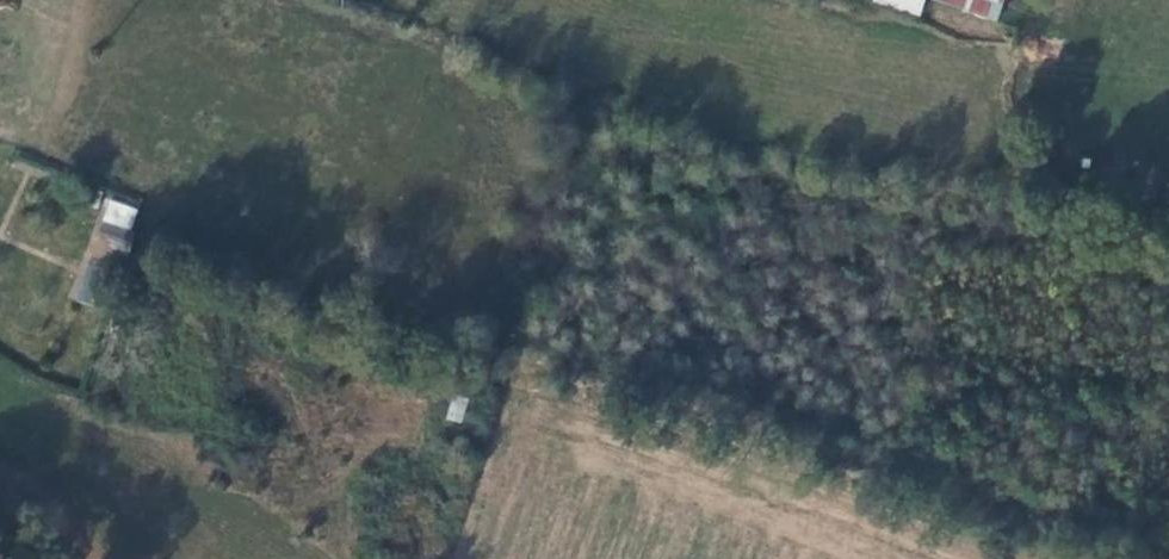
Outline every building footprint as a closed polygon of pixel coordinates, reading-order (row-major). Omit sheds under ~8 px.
[(919,17),(924,0),(873,0),(872,4),(919,17)] [(128,262),(130,202),(94,201),(92,280),(104,280),(105,261),(128,262)]
